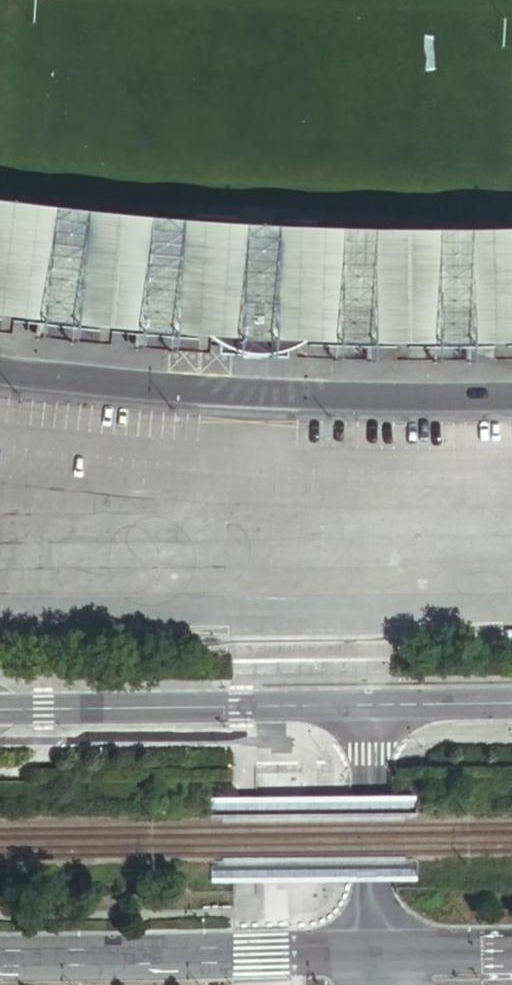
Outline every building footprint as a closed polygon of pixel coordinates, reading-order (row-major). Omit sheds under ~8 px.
[(71,326),(196,338),(303,343),(359,345),(468,346),(511,344),(511,231),(465,233),(369,232),(273,229),(177,222),(82,214),(0,204),(0,316),(71,326)]
